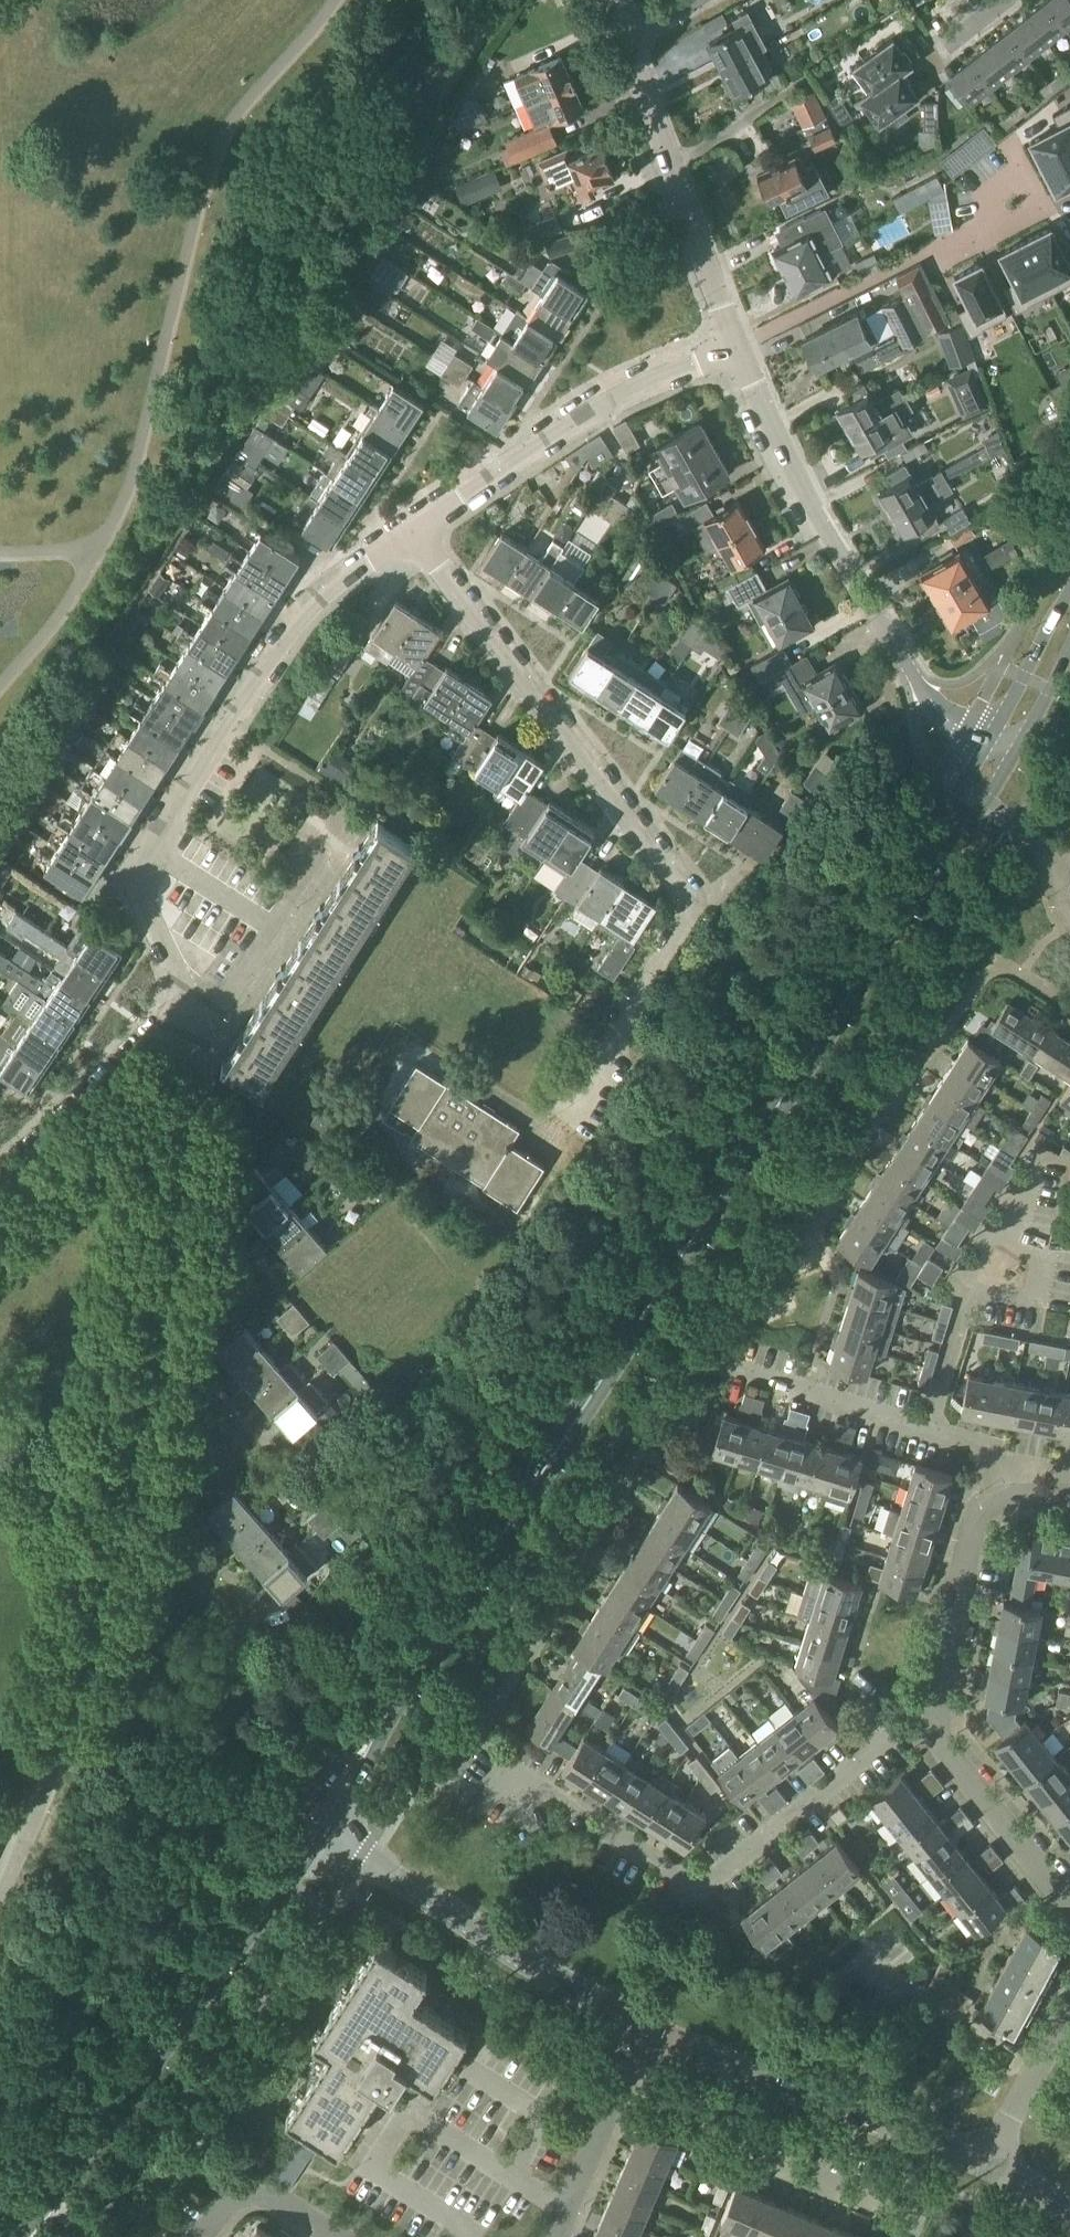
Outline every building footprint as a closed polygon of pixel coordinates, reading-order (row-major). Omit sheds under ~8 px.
[(885,1),(889,10),(904,3),(902,0),(887,0),(885,1)] [(1067,30),(1069,28),(1069,0),(1047,0),(1045,1),(1067,30)] [(1026,16),(1049,45),(1067,30),(1045,1),(1026,16)] [(739,28),(711,43),(724,68),(760,49),(767,46),(748,10),(734,18),(739,28)] [(1030,60),(1049,45),(1026,16),(1007,31),(1030,60)] [(989,46),(1011,74),(1030,60),(1007,31),(989,46)] [(862,97),(880,123),(881,122),(888,132),(903,121),(896,111),(917,96),(900,72),(911,64),(893,39),(851,69),(868,93),(862,97)] [(992,89),(1011,74),(989,46),(970,61),(992,89)] [(760,49),(724,68),(738,94),(758,84),(774,75),(760,49)] [(528,101),(573,82),(562,57),(517,77),(528,101)] [(973,104),(992,89),(970,61),(951,76),(973,104)] [(1049,83),(1055,91),(1066,83),(1060,75),(1049,83)] [(573,82),(528,101),(539,127),(508,140),(516,160),(557,143),(548,122),(583,107),(573,82)] [(452,112),(459,131),(487,119),(481,105),(471,83),(452,112)] [(1044,100),(1055,91),(1049,83),(1038,92),(1044,100)] [(790,101),(802,127),(826,116),(814,90),(790,101)] [(838,94),(826,100),(841,124),(852,117),(838,94)] [(925,130),(938,130),(938,102),(924,102),(925,130)] [(1011,113),(1017,120),(1028,112),(1022,104),(1011,113)] [(1031,140),(1044,167),(1069,153),(1069,105),(1053,114),(1059,126),(1031,140)] [(1006,129),(1017,120),(1011,113),(1000,121),(1006,129)] [(830,125),(809,135),(811,139),(816,149),(836,138),(832,130),(831,126),(830,125)] [(979,155),(996,142),(997,142),(985,127),(968,141),(979,155)] [(614,178),(601,148),(571,161),(566,151),(539,163),(547,181),(546,181),(549,187),(555,185),(554,184),(563,180),(572,201),(594,192),(593,188),(614,178)] [(1044,167),(1057,191),(1069,184),(1069,154),(1044,167)] [(806,168),(800,156),(760,175),(772,201),(789,193),(794,203),(826,187),(815,164),(806,168)] [(494,168),(457,185),(465,204),(503,188),(494,168)] [(937,175),(892,198),(899,213),(944,189),(937,175)] [(416,182),(406,198),(421,207),(430,192),(416,182)] [(789,243),(774,251),(779,260),(778,263),(781,269),(784,270),(785,273),(828,251),(843,243),(825,207),(804,218),(804,217),(782,228),(789,243)] [(529,226),(535,240),(563,228),(557,214),(529,226)] [(390,253),(401,236),(386,227),(376,243),(390,253)] [(1026,240),(1052,292),(1069,283),(1069,253),(1065,255),(1051,227),(1026,240)] [(551,256),(578,247),(574,235),(547,243),(551,256)] [(1026,240),(1001,253),(1015,281),(1003,287),(1016,312),(1029,305),(1029,304),(1052,292),(1026,240)] [(409,273),(371,249),(361,264),(371,274),(371,275),(397,291),(409,273)] [(828,251),(785,273),(786,275),(785,278),(788,284),(789,285),(792,286),(796,295),(840,273),(828,251)] [(883,265),(876,252),(855,262),(862,276),(883,265)] [(545,295),(574,314),(590,290),(571,278),(573,274),(553,261),(547,262),(532,286),(545,295)] [(858,313),(804,340),(818,368),(853,350),(863,370),(907,348),(905,343),(948,321),(929,281),(929,280),(920,263),(896,275),(906,293),(860,316),(858,313)] [(981,263),(955,276),(970,305),(958,311),(970,335),(984,328),(983,327),(1008,315),(981,263)] [(501,282),(520,294),(526,283),(507,271),(501,282)] [(342,295),(329,314),(342,323),(350,312),(359,318),(364,310),(342,295)] [(559,336),(574,314),(545,295),(530,317),(559,336)] [(517,309),(502,332),(515,341),(544,360),(559,336),(530,317),(517,309)] [(491,339),(498,329),(479,317),(473,327),(491,339)] [(937,332),(949,367),(974,358),(962,323),(937,332)] [(487,355),(500,363),(529,382),(544,360),(515,341),(502,332),(487,355)] [(302,356),(320,369),(327,358),(308,346),(302,356)] [(450,363),(468,375),(475,365),(456,353),(450,363)] [(449,364),(440,358),(434,368),(443,373),(461,386),(468,375),(450,363),(449,364)] [(500,363),(485,386),(514,405),(529,382),(500,363)] [(971,368),(945,379),(954,399),(965,394),(974,413),(988,407),(971,368)] [(285,379),(271,402),(290,414),(295,406),(301,409),(310,396),(285,379)] [(458,403),(460,404),(498,429),(514,405),(485,386),(474,380),(458,403)] [(1051,387),(1063,411),(1068,397),(1061,382),(1051,387)] [(844,422),(849,430),(905,399),(900,390),(875,403),(864,383),(847,393),(852,401),(837,410),(838,411),(837,415),(840,421),(844,422)] [(380,408),(409,427),(424,404),(395,384),(379,408),(380,408)] [(905,399),(849,430),(854,439),(853,443),(856,449),(860,450),(861,451),(867,447),(872,455),(911,433),(901,414),(911,409),(905,399)] [(290,414),(271,402),(263,413),(282,425),(290,414)] [(366,431),(394,450),(409,427),(380,408),(379,408),(373,404),(368,412),(372,415),(362,429),(365,431),(366,431)] [(257,426),(267,433),(270,428),(269,422),(262,418),(257,426)] [(628,451),(640,445),(627,421),(615,427),(628,451)] [(658,481),(715,448),(701,423),(658,448),(665,461),(651,468),(658,481)] [(256,426),(242,448),(260,461),(275,438),(264,431),(257,426),(256,426)] [(394,450),(366,431),(365,431),(349,454),(351,455),(379,473),(394,450)] [(589,457),(607,444),(601,434),(582,446),(566,457),(578,472),(588,455),(589,457)] [(336,478),(364,496),(379,473),(351,455),(349,454),(332,442),(326,452),(337,459),(328,473),(334,477),(336,478)] [(607,444),(589,457),(594,466),(613,454),(607,444)] [(253,471),(260,461),(242,448),(235,459),(237,460),(228,473),(227,472),(219,483),(242,498),(249,487),(238,479),(247,467),(253,471)] [(715,448),(658,481),(665,492),(679,485),(686,497),(729,473),(715,448)] [(976,452),(941,472),(942,473),(944,477),(945,480),(954,476),(981,462),(976,452)] [(883,489),(879,492),(880,494),(879,496),(879,498),(882,503),(886,504),(891,512),(946,480),(945,480),(944,477),(942,473),(941,472),(917,486),(915,482),(904,463),(887,473),(893,483),(883,489)] [(595,496),(607,480),(610,476),(600,469),(585,489),(595,496)] [(364,496),(336,478),(334,477),(320,500),(350,519),(364,496)] [(593,500),(589,507),(600,514),(617,488),(616,487),(607,480),(595,496),(593,499),(593,500)] [(946,480),(891,512),(895,521),(894,525),(898,530),(899,531),(902,531),(903,533),(917,525),(919,529),(922,533),(939,523),(927,503),(951,490),(946,480)] [(309,493),(293,517),(334,543),(350,519),(320,500),(309,493)] [(602,516),(613,523),(626,504),(615,497),(602,516)] [(707,501),(680,516),(688,529),(692,527),(705,550),(710,548),(752,525),(751,523),(752,521),(747,511),(744,511),(739,501),(714,515),(707,501)] [(656,528),(656,529),(680,516),(672,502),(646,516),(653,529),(656,528)] [(626,504),(613,523),(623,530),(635,510),(626,504)] [(963,507),(943,519),(950,531),(968,522),(971,520),(971,519),(963,507)] [(968,522),(948,533),(956,546),(976,534),(975,533),(968,522)] [(250,550),(288,574),(300,555),(251,524),(246,533),(256,540),(250,550)] [(703,562),(711,558),(719,573),(732,566),(765,548),(752,525),(710,548),(705,550),(699,554),(703,562)] [(1033,529),(1017,538),(1024,550),(1040,541),(1033,529)] [(508,579),(528,550),(503,534),(484,563),(508,579)] [(508,579),(532,595),(552,565),(561,551),(561,550),(564,546),(553,539),(541,558),(528,550),(508,579)] [(1009,540),(982,557),(990,570),(1017,553),(1009,540)] [(276,593),(288,574),(250,550),(243,561),(232,553),(227,561),(276,593)] [(585,566),(561,551),(552,565),(532,595),(556,610),(576,581),(581,571),(585,566)] [(938,601),(975,580),(960,554),(923,575),(925,579),(924,582),(927,587),(931,588),(938,601)] [(621,581),(631,587),(648,561),(638,555),(621,581)] [(264,611),(276,593),(227,561),(222,569),(233,577),(226,587),(264,611)] [(172,562),(165,572),(175,578),(181,568),(172,562)] [(576,581),(556,610),(581,626),(600,597),(599,596),(605,587),(581,571),(576,581)] [(727,586),(718,591),(725,604),(734,599),(739,608),(748,603),(749,603),(760,624),(801,602),(802,597),(798,590),(793,589),(789,580),(784,582),(768,591),(759,575),(758,572),(742,580),(728,588),(727,586)] [(160,573),(152,585),(161,591),(169,578),(160,573)] [(655,598),(667,579),(657,573),(645,591),(655,598)] [(667,579),(655,598),(666,605),(678,586),(667,579)] [(989,603),(975,580),(938,601),(945,612),(944,616),(947,621),(950,622),(953,626),(971,615),(981,632),(1009,616),(998,597),(989,603)] [(252,630),(264,611),(226,587),(219,597),(209,590),(203,599),(252,630)] [(240,648),(252,630),(203,599),(198,607),(209,614),(202,624),(240,648)] [(397,649),(419,615),(397,600),(374,635),(373,634),(364,647),(387,662),(393,653),(394,653),(397,649)] [(801,602),(760,624),(761,625),(762,625),(767,622),(779,644),(813,626),(809,617),(810,612),(806,605),(801,602)] [(148,616),(136,609),(132,616),(144,623),(148,616)] [(400,690),(412,697),(420,683),(422,684),(435,663),(425,656),(442,630),(419,615),(397,649),(394,653),(389,661),(410,675),(400,690)] [(691,647),(704,629),(693,622),(681,641),(691,647)] [(228,667),(240,648),(202,624),(195,635),(185,628),(179,636),(228,667)] [(704,629),(691,647),(702,654),(714,636),(704,629)] [(594,691),(613,662),(613,661),(615,658),(605,651),(613,640),(599,631),(590,646),(589,646),(570,675),(594,691)] [(339,675),(361,642),(350,635),(328,668),(339,675)] [(216,686),(228,667),(179,636),(174,644),(185,651),(178,661),(216,686)] [(751,685),(778,670),(792,663),(783,649),(751,666),(753,671),(746,675),(751,685)] [(643,667),(619,652),(615,658),(616,658),(613,662),(594,691),(618,707),(638,678),(636,677),(643,667)] [(792,663),(778,670),(780,674),(802,713),(816,705),(849,687),(850,680),(846,673),(840,671),(836,664),(819,674),(807,654),(792,663)] [(94,660),(83,677),(91,683),(102,665),(94,660)] [(204,704),(216,686),(178,661),(172,672),(161,665),(155,673),(204,704)] [(449,715),(471,681),(448,666),(445,670),(435,663),(422,684),(413,697),(424,704),(427,701),(448,715),(449,715)] [(642,723),(662,693),(667,684),(643,667),(636,677),(638,678),(618,707),(642,723)] [(335,677),(324,670),(315,684),(327,691),(335,677)] [(192,723),(204,704),(155,673),(150,681),(161,688),(154,698),(192,723)] [(476,722),(493,696),(471,681),(449,715),(448,715),(441,724),(455,733),(462,724),(470,729),(453,755),(455,757),(463,762),(465,763),(487,729),(476,722)] [(667,739),(686,709),(676,703),(682,694),(667,684),(662,693),(642,723),(667,739)] [(849,687),(816,705),(829,728),(818,734),(823,743),(835,736),(830,728),(849,718),(862,710),(858,703),(859,696),(855,688),(849,687)] [(180,741),(192,723),(154,698),(147,709),(137,702),(132,710),(143,717),(180,741)] [(718,723),(729,730),(742,711),(730,704),(718,723)] [(742,711),(729,730),(738,736),(751,716),(742,711)] [(180,741),(143,717),(130,736),(168,760),(180,741)] [(70,723),(58,742),(64,746),(76,727),(70,723)] [(500,783),(522,748),(500,734),(497,737),(487,729),(465,763),(476,770),(477,768),(500,783)] [(111,738),(106,746),(107,747),(156,778),(168,760),(130,736),(124,746),(111,738)] [(107,773),(144,797),(156,778),(107,747),(106,746),(94,765),(107,773)] [(681,804),(708,763),(683,747),(656,788),(681,804)] [(516,831),(538,797),(528,790),(545,763),(522,748),(500,783),(521,797),(504,823),(516,831)] [(769,774),(781,756),(770,749),(758,768),(769,774)] [(336,750),(324,768),(344,781),(356,763),(336,750)] [(803,782),(826,798),(848,766),(825,750),(803,782)] [(463,762),(455,757),(448,768),(456,773),(463,762)] [(705,819),(726,786),(717,781),(722,773),(708,763),(681,804),(705,819)] [(95,791),(133,815),(144,797),(107,773),(94,765),(83,783),(95,791)] [(729,835),(752,800),(745,796),(748,790),(731,779),(726,786),(705,819),(729,835)] [(355,792),(369,800),(376,790),(361,781),(355,792)] [(779,810),(791,817),(803,798),(791,790),(779,810)] [(89,800),(83,810),(120,834),(133,815),(95,791),(89,800)] [(538,797),(516,831),(524,836),(519,842),(544,859),(550,849),(551,849),(573,815),(551,800),(548,804),(538,797)] [(752,800),(729,835),(764,858),(784,829),(772,821),(774,818),(764,811),(762,815),(748,806),(752,800)] [(108,853),(120,834),(83,810),(76,821),(64,813),(59,821),(67,826),(70,828),(108,853)] [(421,810),(408,830),(416,835),(429,815),(421,810)] [(423,826),(435,834),(444,820),(433,812),(423,826)] [(578,857),(595,831),(573,815),(551,849),(550,849),(544,859),(566,873),(555,890),(567,897),(589,863),(578,857)] [(67,854),(96,872),(108,853),(70,828),(67,826),(59,821),(54,829),(65,837),(58,848),(67,854)] [(340,882),(382,908),(378,906),(416,847),(420,849),(420,848),(379,821),(340,882)] [(431,833),(422,827),(415,838),(423,844),(431,833)] [(67,854),(58,848),(46,840),(35,859),(84,890),(96,872),(67,854)] [(601,916),(602,916),(624,883),(601,868),(599,870),(589,863),(567,897),(578,904),(572,913),(594,927),(601,916)] [(381,909),(382,908),(340,882),(302,942),(343,969),(343,968),(340,966),(378,907),(381,909)] [(610,976),(645,923),(657,904),(624,883),(602,916),(616,925),(612,931),(620,936),(598,969),(610,976)] [(63,975),(85,990),(92,995),(108,972),(69,946),(67,945),(16,911),(6,927),(22,938),(25,933),(60,956),(52,969),(63,976),(63,975)] [(69,946),(108,972),(124,949),(85,922),(69,946)] [(263,1003),(304,1029),(305,1029),(301,1026),(339,967),(343,969),(302,942),(263,1003)] [(0,967),(13,976),(14,975),(77,1018),(92,995),(85,990),(63,975),(63,976),(52,969),(44,981),(38,977),(20,965),(0,952),(0,967)] [(0,967),(0,981),(25,997),(31,1002),(22,1014),(32,1021),(33,1020),(62,1040),(77,1018),(14,975),(13,976),(0,967)] [(534,972),(526,967),(522,974),(529,979),(534,972)] [(304,1030),(304,1029),(263,1003),(224,1063),(266,1090),(266,1089),(263,1086),(300,1027),(304,1030)] [(1009,1003),(980,1046),(986,1050),(992,1053),(1004,1034),(1034,1054),(1049,1030),(1009,1003)] [(46,1064),(62,1040),(33,1020),(32,1021),(17,1044),(46,1064)] [(1049,1030),(1034,1054),(1069,1077),(1069,1043),(1049,1030)] [(970,1039),(957,1059),(989,1080),(1002,1060),(992,1053),(986,1050),(980,1046),(970,1039)] [(31,1086),(46,1064),(17,1044),(1,1067),(31,1086)] [(976,1101),(989,1080),(957,1059),(944,1080),(976,1101)] [(1022,1073),(1030,1078),(1038,1065),(1030,1060),(1022,1073)] [(512,1142),(521,1129),(487,1107),(418,1063),(390,1106),(391,1106),(384,1117),(406,1132),(407,1130),(414,1134),(412,1137),(519,1206),(546,1164),(534,1157),(519,1147),(512,1142)] [(944,1080),(931,1100),(963,1121),(973,1127),(986,1107),(976,1101),(944,1080)] [(1061,1097),(1069,1103),(1069,1082),(1061,1097)] [(1033,1109),(1042,1115),(1052,1100),(1043,1094),(1033,1109)] [(958,1146),(964,1138),(955,1132),(963,1121),(931,1100),(918,1120),(950,1140),(958,1146)] [(326,1130),(334,1117),(321,1109),(313,1121),(326,1130)] [(1032,1130),(1042,1115),(1033,1109),(1023,1124),(1032,1130)] [(953,1158),(960,1148),(958,1147),(958,1146),(950,1140),(918,1120),(904,1140),(937,1161),(943,1152),(953,1158)] [(1013,1127),(1001,1145),(1002,1146),(1016,1155),(1028,1136),(1013,1127)] [(1050,1149),(1056,1139),(1041,1129),(1035,1139),(1050,1149)] [(300,1161),(312,1142),(302,1136),(290,1155),(300,1161)] [(924,1181),(937,1161),(904,1140),(892,1160),(924,1181)] [(312,1142),(300,1161),(311,1168),(323,1149),(312,1142)] [(1010,1164),(1016,1155),(1002,1146),(996,1155),(1010,1164)] [(1065,1146),(1060,1155),(1069,1161),(1069,1148),(1065,1146)] [(991,1160),(988,1165),(1008,1178),(1015,1168),(1010,1164),(996,1155),(995,1154),(991,1160)] [(983,1155),(979,1160),(986,1164),(989,1159),(983,1155)] [(911,1201),(924,1181),(892,1160),(879,1180),(911,1201)] [(266,1175),(256,1162),(229,1186),(247,1207),(274,1184),(274,1183),(284,1174),(277,1166),(266,1175)] [(348,1192),(360,1174),(350,1167),(338,1186),(348,1192)] [(969,1170),(964,1178),(975,1185),(990,1195),(995,1187),(980,1178),(980,1177),(969,1170)] [(348,1192),(359,1199),(371,1180),(360,1174),(348,1192)] [(904,1226),(910,1216),(904,1212),(911,1201),(879,1180),(866,1201),(898,1221),(897,1222),(904,1226)] [(266,1228),(292,1205),(274,1184),(247,1207),(266,1228)] [(976,1186),(971,1195),(985,1204),(991,1195),(976,1186)] [(885,1241),(897,1222),(898,1221),(866,1201),(853,1220),(885,1241)] [(302,1217),(292,1205),(266,1228),(283,1249),(310,1225),(319,1218),(311,1209),(302,1217)] [(954,1217),(954,1218),(955,1219),(969,1228),(975,1231),(983,1218),(962,1205),(954,1217)] [(955,1219),(950,1226),(965,1235),(969,1228),(955,1219)] [(839,1241),(871,1262),(885,1241),(853,1220),(839,1241)] [(310,1225),(283,1249),(302,1270),(329,1247),(310,1225)] [(950,1226),(944,1235),(960,1244),(965,1235),(950,1226)] [(924,1267),(939,1277),(945,1268),(930,1258),(924,1267)] [(918,1276),(933,1285),(939,1277),(924,1267),(918,1276)] [(900,1309),(906,1288),(896,1282),(859,1270),(852,1294),(900,1309)] [(893,1332),(900,1309),(852,1294),(845,1316),(893,1332)] [(287,1327),(303,1313),(295,1303),(278,1318),(287,1327)] [(938,1321),(948,1324),(953,1307),(944,1304),(938,1321)] [(303,1313),(287,1327),(295,1336),(311,1322),(303,1313)] [(886,1354),(893,1332),(845,1316),(837,1339),(875,1351),(886,1354)] [(943,1341),(948,1324),(938,1321),(933,1338),(943,1341)] [(237,1370),(264,1347),(246,1326),(219,1349),(237,1370)] [(1001,1345),(1002,1335),(985,1332),(983,1342),(1001,1345)] [(1002,1335),(1001,1345),(1019,1349),(1021,1339),(1002,1335)] [(867,1375),(875,1351),(837,1339),(830,1363),(867,1375)] [(1047,1354),(1049,1344),(1031,1341),(1030,1351),(1047,1354)] [(327,1365),(343,1351),(335,1342),(319,1356),(327,1365)] [(1049,1344),(1047,1354),(1065,1358),(1067,1348),(1049,1344)] [(282,1368),(282,1367),(264,1347),(237,1370),(255,1391),(282,1368)] [(924,1367),(934,1370),(939,1352),(930,1349),(924,1367)] [(343,1351),(327,1365),(335,1374),(351,1360),(343,1351)] [(273,1412),(288,1399),(300,1389),(300,1388),(308,1382),(289,1360),(282,1367),(282,1368),(255,1391),(273,1412)] [(929,1386),(934,1370),(924,1367),(919,1384),(929,1386)] [(987,1417),(994,1380),(969,1375),(963,1406),(961,1412),(987,1417)] [(1009,1421),(1017,1384),(994,1380),(987,1417),(1009,1421)] [(1033,1426),(1040,1389),(1017,1384),(1009,1421),(1033,1426)] [(300,1389),(288,1399),(273,1412),(292,1434),(318,1410),(300,1389)] [(1056,1431),(1064,1393),(1040,1389),(1033,1426),(1056,1431)] [(736,1459),(755,1397),(756,1397),(745,1393),(740,1410),(738,1419),(724,1414),(720,1427),(707,1423),(700,1447),(712,1451),(712,1452),(736,1459)] [(1064,1393),(1056,1431),(1069,1433),(1069,1394),(1064,1393)] [(760,1416),(765,1400),(765,1399),(756,1397),(755,1397),(736,1459),(759,1466),(770,1429),(757,1425),(759,1416),(760,1416)] [(956,1412),(963,1406),(953,1397),(950,1406),(956,1412)] [(347,1424),(343,1419),(346,1416),(341,1410),(338,1414),(332,1407),(320,1416),(336,1434),(347,1424)] [(782,1473),(801,1411),(791,1408),(783,1433),(770,1429),(759,1466),(782,1473)] [(805,1480),(816,1443),(802,1439),(810,1414),(801,1411),(782,1473),(779,1483),(801,1490),(804,1480),(805,1480)] [(841,1441),(846,1425),(837,1422),(832,1439),(841,1441)] [(846,1425),(841,1441),(851,1444),(856,1428),(846,1425)] [(827,1487),(838,1450),(816,1443),(805,1480),(827,1487)] [(848,1505),(857,1473),(862,1457),(838,1450),(827,1487),(824,1497),(848,1505)] [(886,1456),(873,1452),(869,1465),(882,1469),(886,1456)] [(909,1488),(946,1499),(953,1476),(916,1465),(909,1488)] [(277,1491),(293,1477),(286,1468),(269,1482),(277,1491)] [(293,1477),(277,1491),(285,1501),(301,1486),(293,1477)] [(859,1499),(869,1502),(874,1484),(864,1481),(859,1499)] [(665,1506),(698,1527),(711,1506),(678,1485),(665,1506)] [(938,1522),(946,1499),(909,1488),(902,1511),(901,1512),(938,1522)] [(228,1534),(255,1511),(236,1489),(210,1513),(228,1534)] [(864,1518),(869,1502),(859,1499),(854,1515),(864,1518)] [(749,1504),(743,1516),(758,1524),(764,1510),(749,1504)] [(317,1529),(333,1515),(325,1505),(309,1520),(317,1529)] [(685,1547),(698,1527),(665,1506),(652,1526),(685,1547)] [(342,1507),(333,1515),(341,1524),(338,1527),(351,1542),(363,1531),(356,1523),(342,1507)] [(901,1512),(902,1511),(891,1508),(884,1530),(895,1533),(894,1534),(931,1545),(938,1522),(901,1512)] [(246,1555),(273,1531),(255,1511),(228,1534),(246,1555)] [(333,1515),(317,1529),(325,1538),(338,1527),(341,1524),(333,1515)] [(836,1542),(847,1545),(852,1527),(842,1524),(836,1542)] [(672,1567),(685,1547),(652,1526),(639,1546),(672,1567)] [(274,1567),(290,1552),(273,1531),(246,1555),(264,1576),(274,1567)] [(1022,1542),(1011,1603),(1030,1607),(1037,1572),(1053,1575),(1060,1537),(1036,1532),(1033,1545),(1022,1542)] [(924,1568),(931,1545),(894,1534),(887,1557),(924,1568)] [(1060,1537),(1053,1575),(1069,1579),(1069,1539),(1060,1537)] [(842,1562),(847,1545),(836,1542),(831,1558),(842,1562)] [(283,1597),(309,1573),(317,1566),(299,1545),(290,1552),(274,1567),(264,1576),(283,1597)] [(748,1560),(757,1566),(767,1550),(758,1545),(748,1560)] [(659,1587),(672,1567),(639,1546),(626,1566),(659,1587)] [(917,1592),(924,1568),(887,1557),(880,1581),(917,1592)] [(748,1581),(757,1566),(748,1560),(738,1575),(748,1581)] [(768,1582),(778,1567),(769,1562),(760,1577),(768,1582)] [(855,1608),(862,1585),(825,1573),(827,1566),(815,1562),(805,1593),(855,1608)] [(646,1608),(659,1587),(626,1566),(613,1587),(646,1608)] [(758,1598),(768,1582),(760,1577),(750,1592),(758,1598)] [(722,1600),(731,1606),(741,1591),(732,1585),(722,1600)] [(633,1627),(646,1608),(613,1587),(600,1606),(633,1627)] [(848,1631),(855,1608),(805,1593),(798,1616),(811,1619),(811,1620),(848,1631)] [(721,1621),(731,1606),(722,1600),(712,1615),(721,1621)] [(733,1617),(741,1623),(751,1608),(743,1602),(733,1617)] [(999,1626),(1037,1633),(1042,1609),(1030,1607),(1011,1603),(1004,1602),(999,1626)] [(640,1631),(633,1627),(600,1606),(588,1626),(620,1647),(627,1651),(640,1631)] [(732,1638),(741,1623),(733,1617),(723,1633),(732,1638)] [(841,1654),(848,1631),(811,1620),(804,1642),(841,1654)] [(696,1640),(705,1646),(715,1631),(706,1625),(696,1640)] [(606,1668),(620,1647),(588,1626),(574,1647),(580,1651),(580,1650),(603,1665),(603,1666),(606,1668)] [(1033,1657),(1037,1633),(999,1626),(995,1649),(1033,1657)] [(695,1661),(705,1646),(696,1640),(686,1655),(695,1661)] [(841,1654),(804,1642),(796,1666),(800,1667),(798,1675),(811,1691),(812,1688),(836,1696),(841,1678),(834,1676),(841,1654)] [(1028,1680),(1033,1657),(995,1649),(990,1673),(1028,1680)] [(578,1705),(603,1666),(603,1665),(580,1650),(580,1651),(554,1690),(578,1705)] [(670,1679),(680,1685),(689,1671),(680,1665),(670,1679)] [(1024,1705),(1028,1680),(990,1673),(986,1697),(991,1698),(988,1715),(1004,1737),(1021,1724),(1016,1717),(1018,1704),(1024,1705)] [(669,1701),(680,1685),(670,1679),(660,1695),(669,1701)] [(634,1706),(639,1697),(625,1688),(619,1696),(634,1706)] [(835,1699),(836,1696),(812,1688),(811,1691),(811,1693),(814,1697),(796,1711),(820,1741),(839,1726),(825,1708),(835,1699)] [(735,1689),(727,1696),(732,1702),(740,1696),(735,1689)] [(559,1735),(578,1705),(554,1690),(528,1731),(571,1759),(578,1747),(559,1735)] [(1065,1707),(1068,1693),(1058,1691),(1055,1706),(1065,1707)] [(639,1697),(634,1706),(650,1715),(655,1707),(639,1697)] [(596,1718),(597,1717),(603,1709),(590,1701),(583,1710),(596,1718)] [(801,1756),(820,1741),(796,1711),(777,1726),(801,1756)] [(696,1718),(703,1727),(711,1720),(705,1713),(704,1712),(696,1718)] [(670,1739),(678,1732),(667,1718),(659,1725),(670,1739)] [(1011,1763),(1041,1739),(1026,1720),(1022,1724),(1021,1724),(1004,1737),(996,1743),(1011,1763)] [(782,1771),(801,1756),(777,1726),(759,1741),(782,1771)] [(678,1732),(670,1739),(681,1753),(689,1746),(678,1732)] [(584,1783),(605,1750),(584,1737),(578,1747),(571,1759),(564,1770),(584,1783)] [(1026,1781),(1056,1758),(1041,1739),(1011,1763),(1026,1781)] [(764,1785),(782,1771),(759,1741),(740,1756),(764,1785)] [(764,1785),(740,1756),(731,1744),(711,1761),(744,1801),(764,1785)] [(626,1764),(625,1763),(605,1750),(584,1783),(605,1796),(626,1764)] [(624,1808),(645,1776),(650,1767),(630,1754),(625,1763),(626,1764),(605,1796),(624,1808)] [(701,1778),(709,1771),(698,1757),(690,1764),(701,1778)] [(807,1764),(818,1778),(826,1771),(815,1757),(807,1764)] [(1069,1777),(1069,1775),(1056,1758),(1026,1781),(1041,1800),(1069,1777)] [(810,1784),(818,1778),(807,1764),(799,1770),(810,1784)] [(925,1789),(939,1778),(932,1769),(918,1780),(925,1789)] [(709,1771),(701,1778),(712,1792),(720,1785),(709,1771)] [(644,1821),(671,1780),(661,1773),(656,1783),(645,1776),(624,1808),(644,1821)] [(872,1799),(888,1819),(918,1795),(902,1775),(872,1799)] [(1069,1807),(1069,1777),(1041,1800),(1056,1819),(1069,1807)] [(939,1778),(925,1789),(931,1796),(945,1785),(939,1778)] [(665,1834),(686,1802),(675,1795),(681,1785),(671,1780),(644,1821),(665,1834)] [(770,1793),(781,1807),(788,1802),(777,1788),(770,1793)] [(772,1814),(781,1807),(770,1793),(761,1800),(772,1814)] [(902,1837),(933,1813),(918,1795),(888,1819),(902,1837)] [(686,1802),(665,1834),(686,1847),(707,1815),(686,1802)] [(838,1824),(849,1816),(841,1805),(830,1814),(838,1824)] [(904,1839),(917,1856),(947,1831),(954,1826),(968,1815),(962,1807),(941,1823),(933,1813),(902,1837),(904,1839)] [(1056,1819),(1069,1836),(1069,1807),(1056,1819)] [(917,1856),(932,1874),(962,1850),(954,1839),(974,1823),(971,1819),(968,1815),(954,1826),(947,1831),(917,1856)] [(802,1836),(812,1849),(820,1843),(810,1829),(802,1836)] [(804,1856),(812,1849),(802,1836),(794,1842),(804,1856)] [(818,1856),(842,1886),(861,1871),(837,1841),(818,1856)] [(985,1864),(998,1853),(991,1844),(977,1855),(985,1864)] [(985,1864),(977,1855),(970,1860),(962,1850),(932,1874),(947,1893),(978,1869),(985,1864)] [(990,1871),(1004,1860),(998,1853),(985,1864),(990,1871)] [(863,1859),(870,1869),(877,1863),(870,1854),(863,1859)] [(824,1901),(842,1886),(818,1856),(800,1871),(824,1901)] [(764,1866),(775,1879),(783,1873),(772,1859),(764,1866)] [(767,1886),(775,1879),(764,1866),(756,1872),(767,1886)] [(962,1912),(992,1888),(978,1869),(947,1893),(962,1912)] [(805,1917),(824,1901),(800,1871),(780,1886),(805,1917)] [(962,1912),(977,1930),(1007,1907),(1014,1901),(1018,1907),(1027,1900),(1015,1885),(1000,1898),(992,1888),(962,1912)] [(786,1931),(805,1917),(780,1886),(762,1901),(786,1931)] [(767,1947),(786,1931),(762,1901),(743,1916),(738,1911),(731,1917),(741,1930),(749,1924),(767,1947)] [(1020,1940),(1054,1958),(1061,1943),(1027,1925),(1020,1940)] [(1046,1973),(1054,1958),(1020,1940),(1012,1954),(1046,1973)] [(435,2084),(449,2063),(468,2033),(413,1997),(428,1975),(376,1941),(314,2038),(330,2049),(287,2115),(339,2149),(382,2082),(392,2089),(407,2066),(435,2084)] [(1038,1986),(1046,1973),(1012,1954),(1004,1968),(1038,1986)] [(937,1971),(950,1979),(955,1970),(942,1962),(937,1971)] [(996,1983),(1030,2001),(1038,1986),(1004,1968),(996,1983)] [(947,1984),(950,1979),(937,1971),(932,1981),(945,1988),(947,1984)] [(940,1996),(945,1988),(932,1981),(927,1989),(940,1996)] [(1022,2016),(1030,2001),(996,1983),(988,1997),(1022,2016)] [(950,2001),(956,1989),(947,1984),(945,1988),(940,1996),(950,2001)] [(956,1989),(950,2001),(959,2007),(966,1994),(956,1989)] [(966,1994),(959,2007),(967,2011),(974,1998),(966,1994)] [(1015,2029),(1022,2016),(988,1997),(981,2011),(1015,2029)] [(633,2148),(668,2163),(678,2140),(642,2125),(633,2148)] [(623,2170),(659,2185),(668,2163),(633,2148),(623,2170)] [(650,2207),(659,2185),(623,2170),(614,2192),(650,2207)] [(719,2185),(727,2188),(734,2173),(725,2170),(719,2185)] [(721,2203),(727,2188),(719,2185),(713,2200),(721,2203)] [(744,2230),(759,2194),(738,2185),(723,2221),(744,2230)] [(604,2215),(640,2230),(650,2207),(614,2192),(604,2215)] [(744,2230),(760,2236),(767,2236),(781,2204),(759,2194),(744,2230)] [(803,2213),(781,2204),(767,2236),(793,2236),(803,2213)] [(793,2236),(819,2236),(825,2222),(803,2213),(793,2236)] [(701,2229),(709,2233),(715,2217),(707,2214),(701,2229)] [(640,2230),(604,2215),(595,2236),(637,2236),(640,2230)] [(847,2231),(825,2222),(819,2236),(845,2236),(847,2231)] [(258,2227),(251,2236),(273,2236),(258,2227)]
